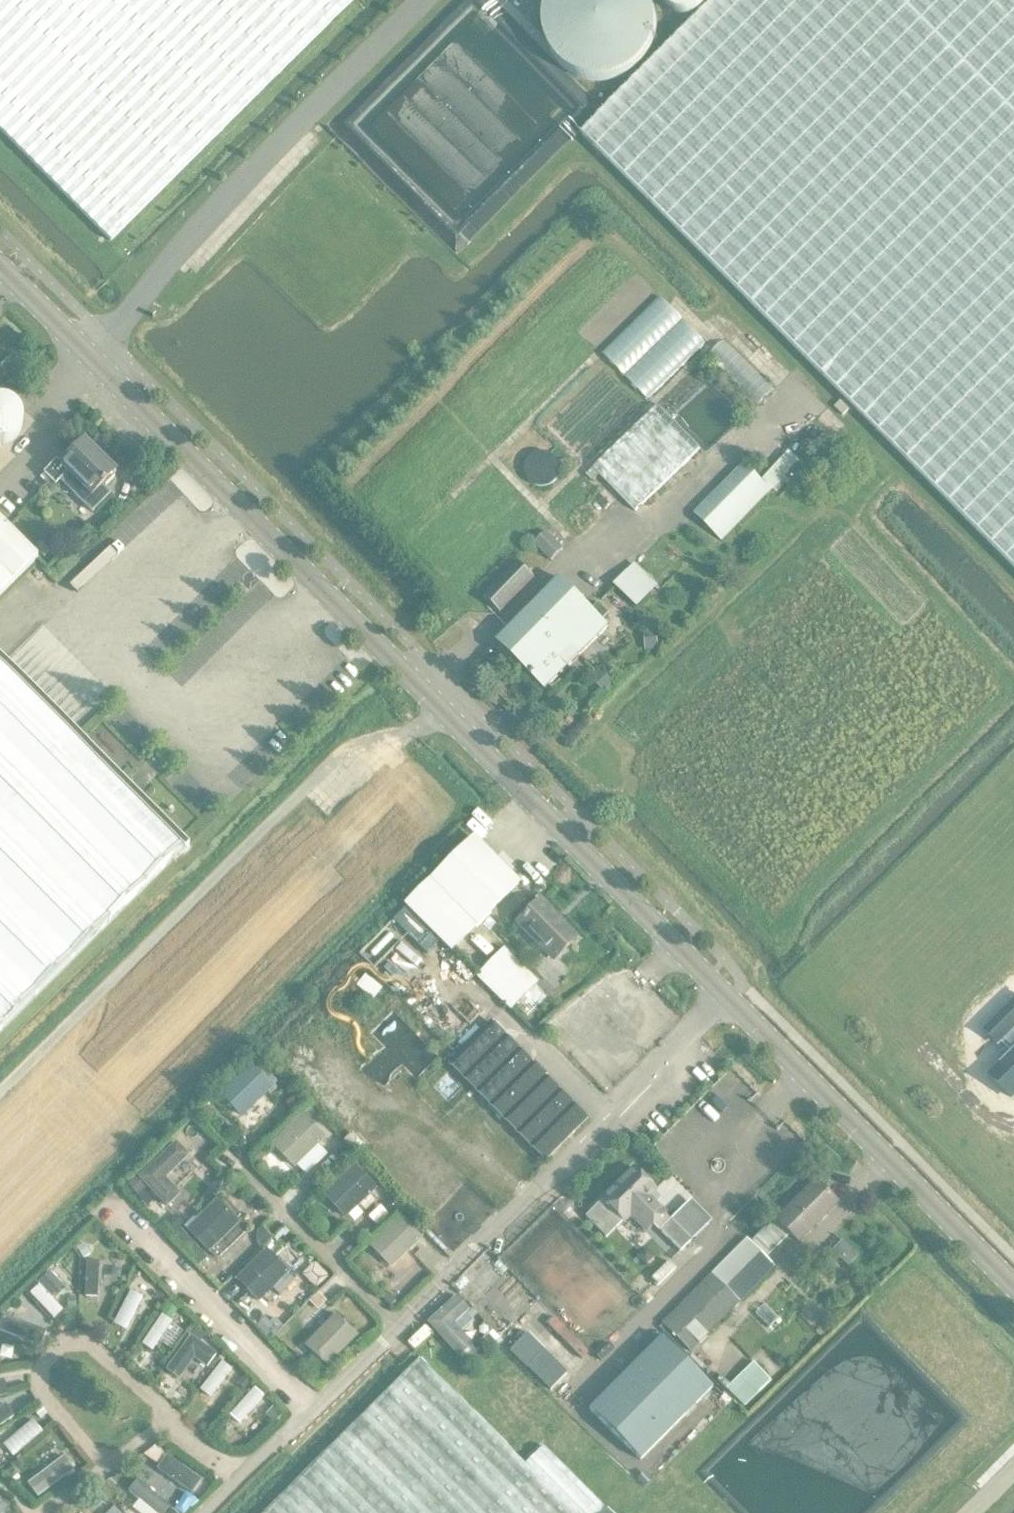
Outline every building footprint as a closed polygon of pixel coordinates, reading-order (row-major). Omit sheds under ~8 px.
[(353,0),(0,0),(0,131),(110,241),(353,0)] [(547,6),(545,16),(544,25),(545,35),(547,44),(551,53),(557,61),(563,67),(571,73),(580,77),(589,80),(598,81),(608,81),(617,79),(626,75),(634,70),(641,63),(647,56),(652,47),(655,38),(656,29),(656,19),(654,10),(651,1),(651,0),(550,0),(547,6)] [(582,134),(874,427),(1013,568),(1013,0),(716,0),(582,134)] [(664,1),(665,4),(668,8),(671,11),(674,13),(678,15),(682,16),(686,16),(690,16),(694,15),(697,13),(701,11),(704,8),(706,4),(708,1),(708,0),(664,0),(664,1)] [(842,401),(835,408),(843,416),(850,409),(842,401)] [(593,469),(599,476),(635,512),(698,450),(656,407),(593,469)] [(44,474),(40,478),(48,485),(51,482),(55,486),(60,481),(92,513),(111,494),(103,486),(104,485),(106,486),(115,477),(114,475),(116,473),(84,441),(61,465),(57,461),(43,474),(44,474)] [(745,465),(695,515),(721,541),(722,542),(800,462),(791,452),(790,453),(762,481),(761,480),(745,465)] [(0,522),(0,597),(37,560),(0,522)] [(564,549),(547,532),(535,545),(552,561),(564,549)] [(658,585),(635,564),(615,586),(638,607),(658,585)] [(518,565),(484,599),(499,614),(533,579),(518,565)] [(545,690),(561,674),(607,627),(579,600),(580,599),(560,580),(514,627),(515,629),(499,645),(545,690)] [(109,921),(181,850),(184,852),(189,848),(0,657),(0,1030),(109,921)] [(592,679),(605,692),(616,682),(603,669),(592,679)] [(430,931),(450,951),(517,885),(473,839),(405,906),(430,931)] [(576,938),(539,902),(516,924),(553,961),(576,938)] [(511,1011),(538,985),(505,951),(478,978),(511,1011)] [(988,1075),(1011,1099),(1013,1097),(1013,1000),(985,1029),(998,1042),(1000,1040),(1012,1051),(988,1075)] [(457,1058),(450,1065),(497,1113),(538,1072),(499,1032),(491,1024),(483,1032),(473,1042),(463,1052),(458,1057),(457,1058)] [(250,1065),(219,1094),(242,1118),(272,1089),(250,1065)] [(585,1121),(538,1073),(538,1072),(497,1113),(544,1161),(585,1121)] [(271,1145),(294,1169),(326,1139),(302,1115),(271,1145)] [(360,1157),(365,1151),(365,1148),(354,1136),(351,1137),(346,1143),(346,1146),(357,1157),(360,1157)] [(182,1194),(167,1178),(191,1154),(176,1140),(140,1178),(167,1208),(182,1194)] [(354,1166),(323,1195),(346,1219),(376,1190),(354,1166)] [(602,1200),(585,1217),(606,1238),(623,1221),(624,1222),(630,1216),(646,1232),(653,1225),(660,1232),(680,1252),(691,1240),(671,1220),(670,1222),(664,1215),(664,1214),(648,1198),(655,1191),(634,1169),(602,1200)] [(815,1182),(776,1220),(790,1234),(799,1243),(838,1204),(815,1182)] [(240,1223),(217,1200),(186,1229),(209,1253),(240,1223)] [(369,1246),(391,1269),(422,1239),(401,1216),(369,1246)] [(764,1227),(755,1235),(771,1251),(780,1243),(767,1229),(764,1227)] [(746,1240),(662,1325),(689,1353),(774,1268),(765,1259),(750,1244),(746,1240)] [(259,1303),(290,1273),(266,1249),(236,1279),(259,1303)] [(82,1306),(97,1307),(99,1263),(84,1262),(82,1306)] [(30,1294),(54,1318),(62,1310),(39,1286),(30,1294)] [(130,1292),(113,1324),(125,1330),(142,1298),(130,1292)] [(469,1311),(456,1297),(427,1323),(458,1358),(473,1345),(454,1324),(469,1311)] [(358,1336),(335,1314),(305,1346),(327,1367),(358,1336)] [(172,1322),(162,1316),(142,1345),(152,1351),(172,1322)] [(37,1332),(3,1320),(0,1330),(0,1332),(33,1343),(37,1332)] [(216,1354),(191,1336),(166,1371),(179,1381),(194,1359),(207,1368),(216,1354)] [(590,1409),(641,1460),(712,1389),(660,1338),(590,1409)] [(607,1510),(542,1447),(524,1466),(419,1360),(266,1512),(604,1512),(607,1510)] [(222,1362),(200,1390),(210,1397),(231,1370),(222,1362)] [(745,1408),(767,1386),(771,1382),(754,1364),(726,1390),(745,1408)] [(263,1397),(254,1389),(230,1416),(240,1424),(263,1397)] [(20,1412),(13,1402),(0,1411),(0,1426),(20,1412)] [(42,1432),(33,1422),(4,1446),(13,1457),(42,1432)] [(170,1458),(162,1470),(199,1495),(207,1483),(170,1458)] [(28,1486),(39,1501),(74,1475),(63,1460),(28,1486)] [(154,1512),(165,1512),(170,1507),(137,1480),(128,1491),(154,1512)] [(10,1506),(0,1501),(0,1512),(7,1512),(10,1506)]
